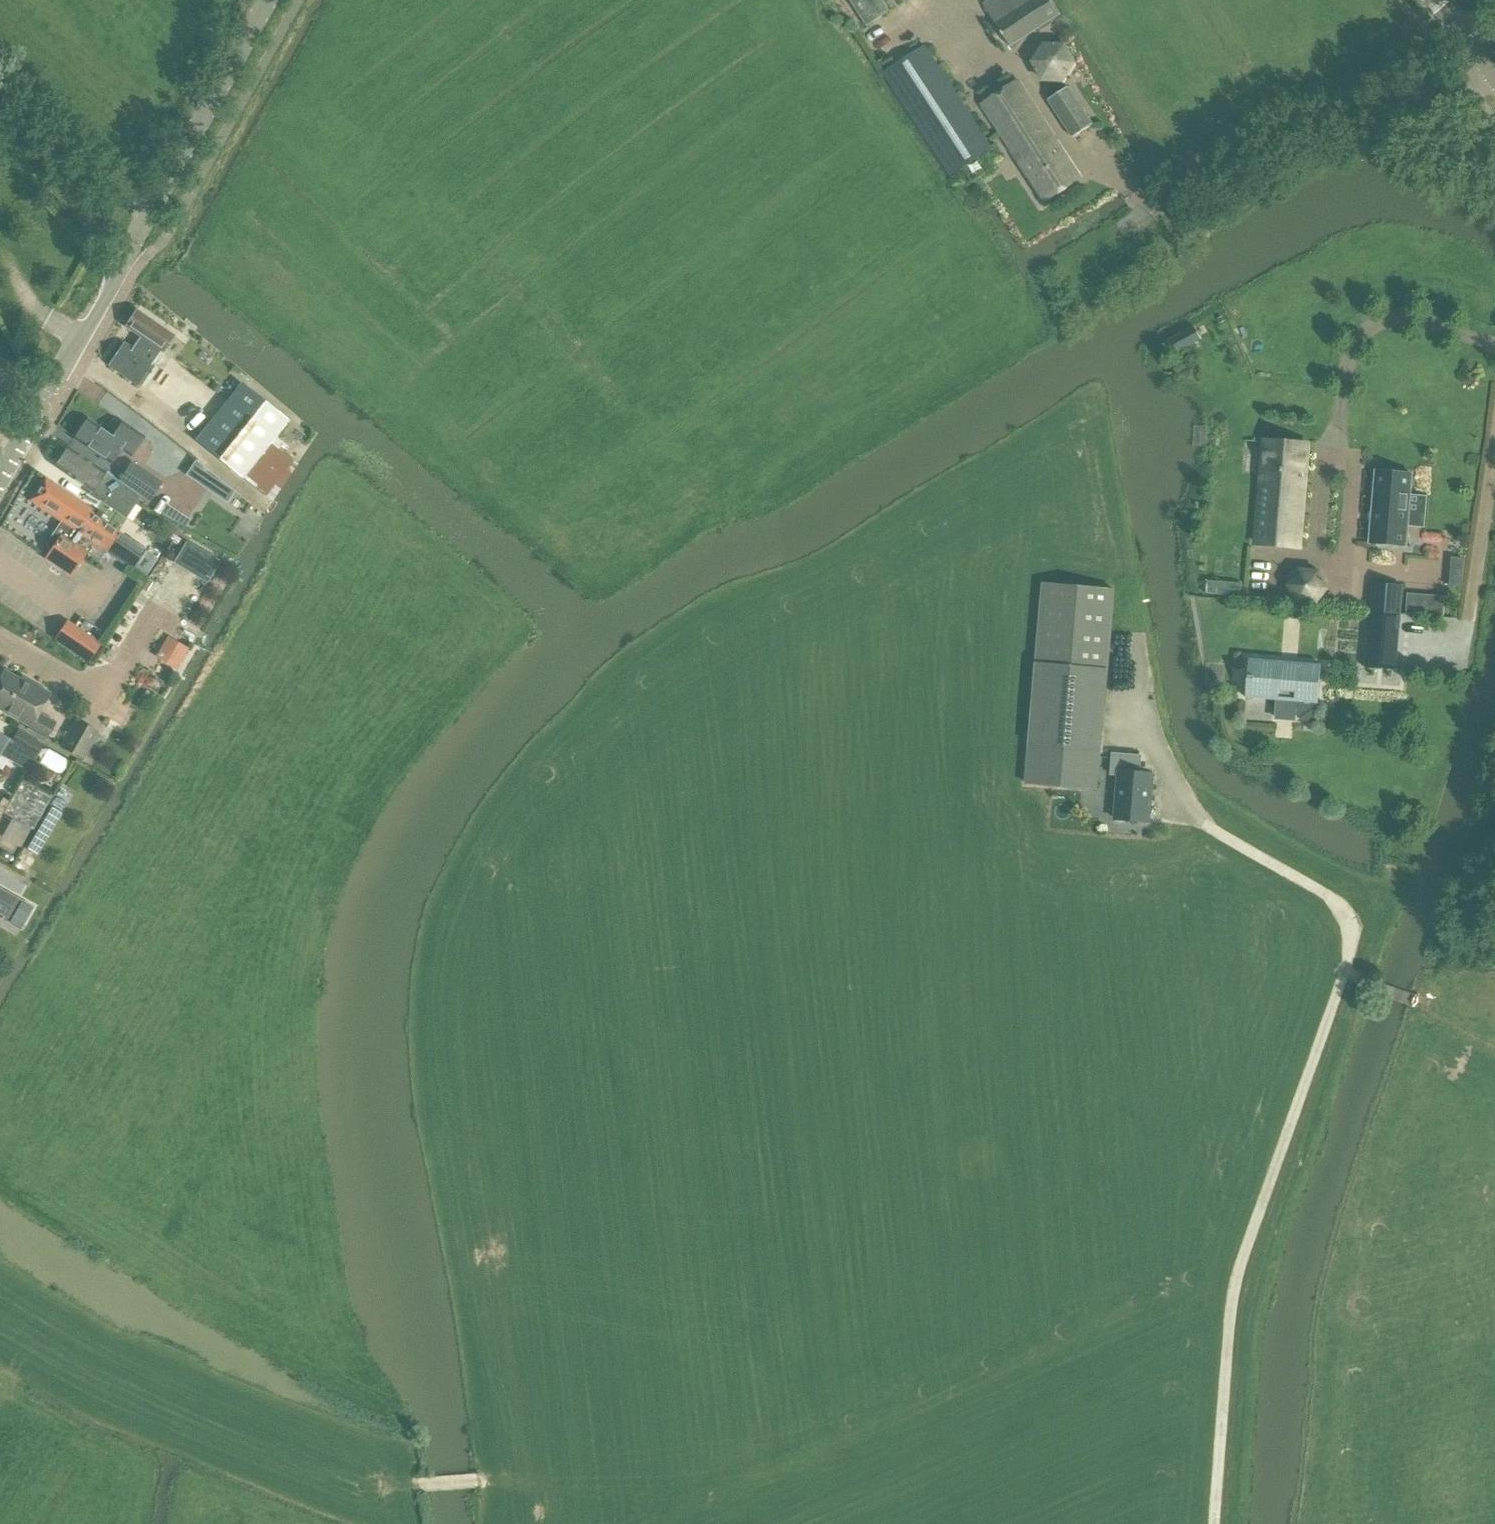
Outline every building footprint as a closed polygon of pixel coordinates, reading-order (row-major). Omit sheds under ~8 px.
[(881,0),(849,0),(866,27),(889,12),(881,0)] [(1010,46),(1060,14),(1051,0),(991,0),(983,5),(1010,46)] [(1042,80),(1063,81),(1074,64),(1065,46),(1044,45),(1033,62),(1042,80)] [(991,148),(925,47),(883,74),(949,175),(991,148)] [(982,104),(1045,202),(1081,179),(1017,81),(982,104)] [(1068,87),(1048,100),(1073,138),(1092,125),(1068,87)] [(162,352),(173,336),(136,311),(125,328),(162,352)] [(288,447),(276,437),(288,422),(241,384),(196,441),(243,478),(258,491),(256,494),(266,502),(269,499),(272,501),(298,465),(282,453),(288,447)] [(122,422),(113,436),(87,420),(81,430),(75,439),(111,464),(121,450),(130,456),(144,437),(122,422)] [(1256,543),(1299,547),(1307,445),(1264,442),(1256,543)] [(106,473),(69,447),(56,467),(102,498),(100,500),(127,518),(141,497),(106,473)] [(196,461),(187,475),(227,502),(234,491),(196,461)] [(152,499),(162,483),(131,462),(118,480),(139,494),(141,491),(152,499)] [(1365,543),(1402,545),(1408,474),(1371,471),(1365,543)] [(46,478),(31,500),(62,521),(49,541),(56,546),(47,559),(71,576),(87,553),(100,562),(107,552),(106,552),(119,533),(91,514),(93,510),(46,478)] [(167,506),(161,514),(184,527),(188,520),(187,519),(167,506)] [(132,569),(145,550),(119,533),(106,552),(107,552),(132,569)] [(1452,559),(1450,586),(1462,587),(1464,560),(1452,559)] [(1287,586),(1296,604),(1316,605),(1327,590),(1319,571),(1299,569),(1287,586)] [(1396,670),(1400,615),(1402,587),(1372,584),(1369,612),(1365,668),(1396,670)] [(1026,784),(1097,790),(1114,591),(1043,585),(1026,784)] [(89,662),(101,644),(69,622),(56,640),(89,662)] [(35,636),(39,631),(34,627),(30,632),(35,636)] [(189,651),(168,638),(156,658),(177,671),(189,651)] [(1246,698),(1279,701),(1318,704),(1321,664),(1249,658),(1246,698)] [(32,687),(5,672),(0,681),(0,709),(31,726),(30,728),(47,738),(55,723),(39,714),(50,694),(33,684),(32,687)] [(84,762),(99,733),(75,720),(59,749),(84,762)] [(43,745),(19,731),(13,742),(0,735),(0,755),(1,754),(29,770),(43,745)] [(1119,775),(1115,819),(1149,822),(1153,774),(1140,773),(1141,756),(1113,754),(1111,775),(1119,775)] [(15,898),(0,890),(0,914),(5,917),(15,898)]
